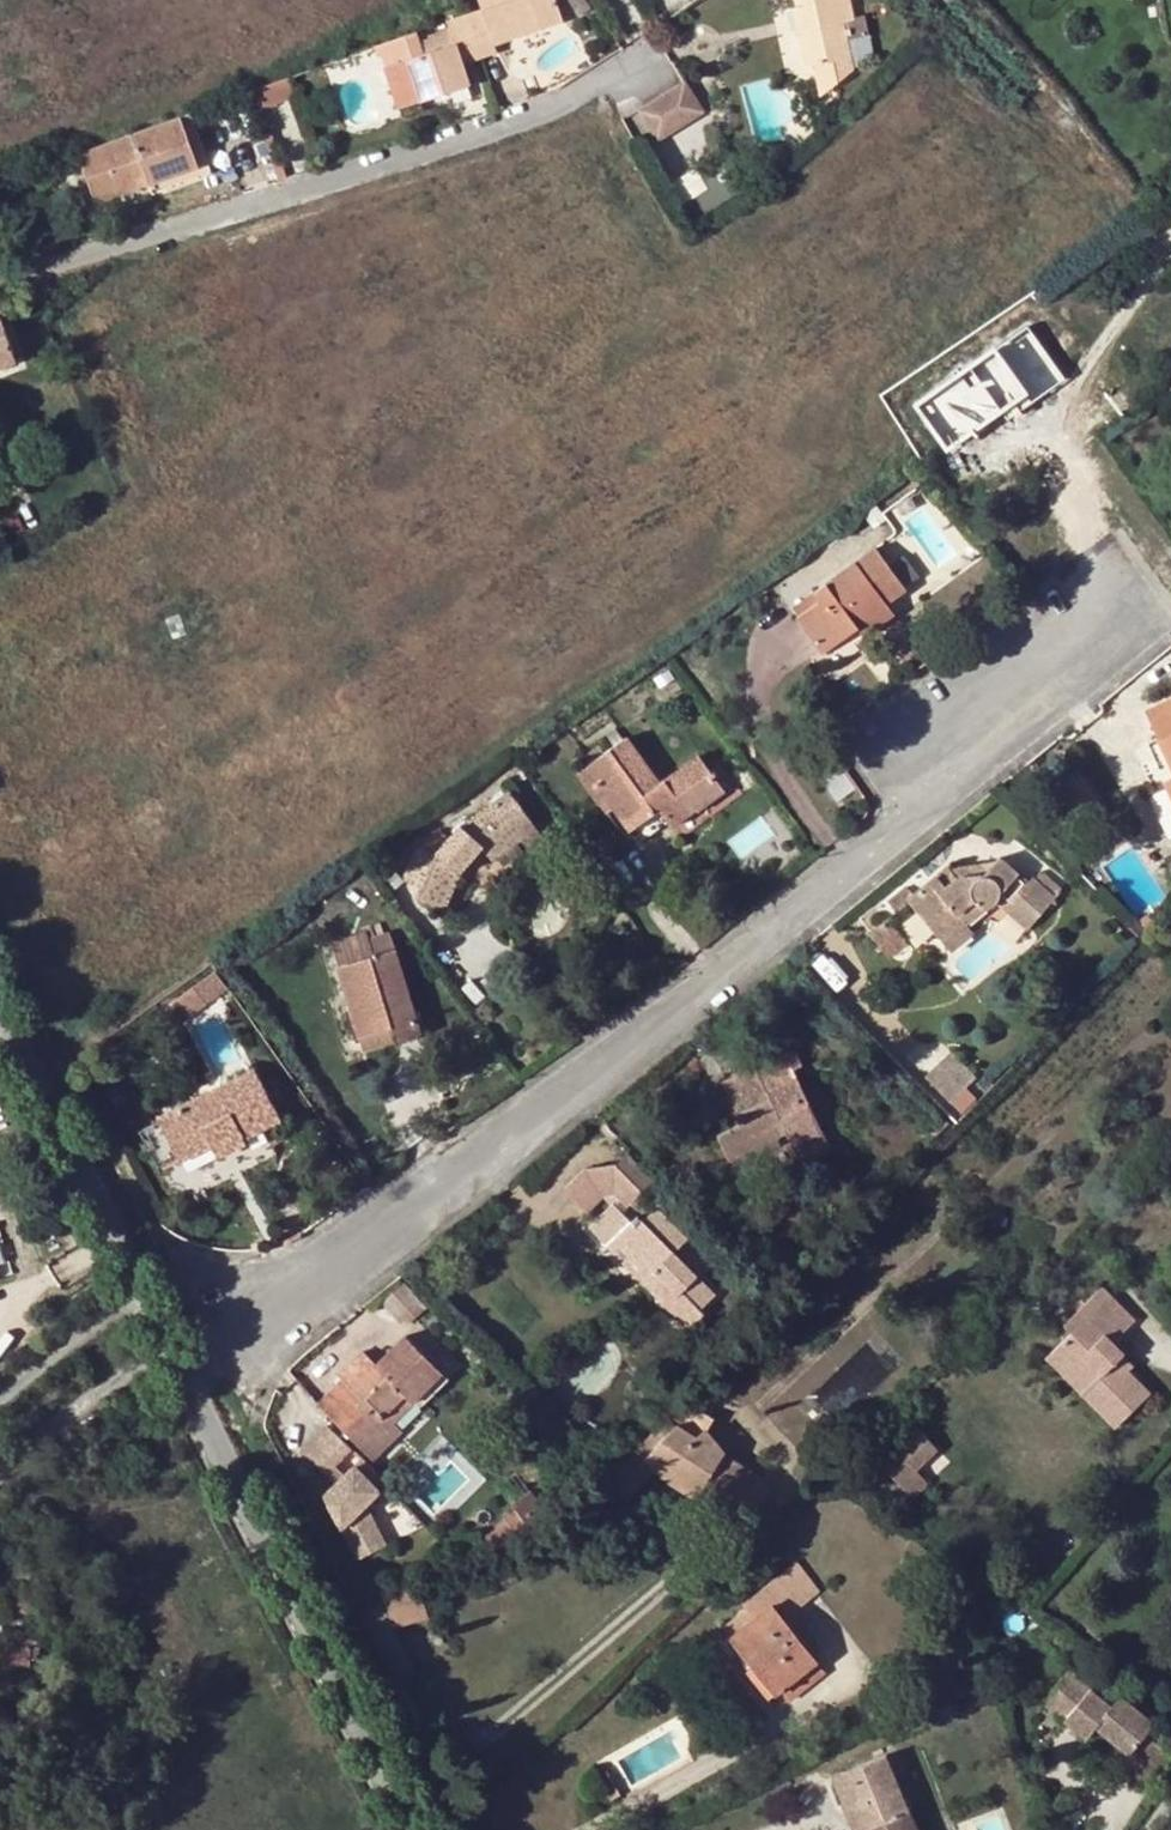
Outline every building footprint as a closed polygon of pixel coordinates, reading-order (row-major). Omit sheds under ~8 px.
[(375,47),(377,56),(381,54),(390,52),(393,66),(407,61),(421,103),(474,86),(467,65),(464,57),(478,52),(466,15),(460,0),(449,0),(421,10),(428,28),(375,47)] [(478,52),(496,46),(492,34),(537,20),(541,31),(564,23),(557,0),(481,0),(484,10),(466,15),(478,52)] [(804,6),(809,30),(798,32),(806,68),(810,67),(849,58),(850,58),(843,23),(852,21),(848,0),(803,0),(804,6)] [(809,30),(804,6),(793,9),(798,32),(809,30)] [(492,34),(496,46),(541,31),(537,20),(492,34)] [(478,52),(481,60),(499,54),(496,46),(478,52)] [(390,52),(381,54),(385,68),(393,66),(390,52)] [(467,65),(481,60),(478,52),(464,57),(467,65)] [(849,58),(810,67),(817,98),(852,71),(849,58)] [(406,108),(421,103),(407,61),(393,66),(406,108)] [(385,68),(398,110),(406,108),(393,66),(385,68)] [(294,76),(252,92),(257,108),(299,93),(294,76)] [(644,109),(640,111),(658,141),(703,114),(686,84),(682,87),(696,111),(659,134),(644,109)] [(696,111),(682,87),(644,109),(659,134),(696,111)] [(194,112),(79,153),(94,196),(117,188),(120,196),(143,188),(139,179),(147,177),(151,186),(155,194),(215,172),(194,112)] [(273,129),(264,131),(280,180),(288,178),(273,129)] [(143,188),(151,186),(147,177),(139,179),(143,188)] [(117,188),(94,196),(97,204),(120,196),(117,188)] [(18,362),(0,311),(0,369),(18,362)] [(1066,380),(1031,328),(915,407),(951,458),(1066,380)] [(824,652),(843,638),(839,633),(853,621),(858,627),(887,604),(906,589),(874,548),(814,594),(820,602),(798,618),(824,652)] [(887,604),(858,627),(865,635),(894,614),(887,604)] [(839,633),(843,638),(858,627),(853,621),(839,633)] [(898,654),(906,664),(920,654),(912,643),(898,654)] [(1145,711),(1170,766),(1170,698),(1145,711)] [(606,799),(630,831),(660,810),(669,822),(672,826),(696,809),(695,807),(723,786),(699,754),(661,781),(627,736),(576,772),(599,804),(606,799)] [(695,807),(696,809),(699,812),(727,792),(723,786),(695,807)] [(417,900),(443,911),(460,874),(474,859),(483,848),(488,854),(492,860),(519,840),(535,829),(508,792),(459,826),(449,837),(439,829),(428,837),(418,848),(403,881),(422,889),(417,900)] [(660,810),(630,831),(639,843),(669,822),(660,810)] [(527,852),(543,840),(535,829),(519,840),(527,852)] [(483,848),(474,859),(480,863),(488,854),(483,848)] [(384,857),(368,869),(387,896),(403,883),(384,857)] [(1029,928),(1056,897),(1033,878),(1029,882),(1000,857),(996,860),(953,868),(950,864),(907,898),(943,941),(966,922),(995,899),(1029,928)] [(1042,870),(1033,878),(1056,897),(1063,888),(1042,870)] [(1137,921),(1145,933),(1155,923),(1149,913),(1137,921)] [(886,916),(868,931),(888,956),(907,941),(886,916)] [(943,941),(950,950),(973,932),(966,922),(943,941)] [(367,931),(331,942),(338,965),(374,955),(367,931)] [(374,955),(338,965),(364,1051),(420,1033),(395,949),(374,955)] [(208,1004),(230,989),(218,972),(196,987),(208,1004)] [(781,1092),(734,1114),(739,1124),(717,1135),(729,1160),(754,1149),(749,1138),(781,1123),(787,1134),(801,1164),(830,1150),(794,1069),(802,1066),(793,1048),(767,1060),(781,1092)] [(951,1051),(924,1075),(961,1112),(976,1097),(967,1087),(977,1077),(951,1051)] [(720,1082),(734,1114),(781,1092),(767,1060),(720,1082)] [(157,1118),(179,1161),(211,1145),(240,1131),(243,1137),(280,1119),(255,1069),(222,1085),(157,1118)] [(939,1115),(923,1130),(931,1139),(949,1123),(939,1115)] [(749,1138),(754,1149),(787,1134),(781,1123),(749,1138)] [(240,1131),(211,1145),(217,1158),(246,1144),(243,1137),(240,1131)] [(628,1153),(617,1164),(642,1191),(654,1180),(628,1153)] [(563,1189),(587,1213),(604,1196),(610,1191),(628,1208),(631,1205),(636,1210),(650,1198),(642,1191),(617,1164),(586,1168),(563,1189)] [(589,1229),(606,1246),(617,1236),(639,1214),(645,1219),(659,1206),(650,1198),(636,1210),(631,1205),(628,1208),(610,1191),(604,1196),(614,1206),(589,1229)] [(699,1320),(707,1312),(704,1308),(718,1294),(676,1251),(691,1237),(659,1206),(645,1219),(639,1214),(617,1236),(652,1272),(641,1282),(666,1307),(677,1297),(699,1320)] [(606,1246),(641,1282),(652,1272),(617,1236),(606,1246)] [(1072,1332),(1055,1349),(1090,1386),(1081,1394),(1114,1426),(1147,1393),(1127,1371),(1133,1366),(1121,1354),(1124,1352),(1113,1342),(1134,1320),(1102,1286),(1077,1311),(1085,1320),(1072,1332)] [(1064,1324),(1072,1332),(1085,1320),(1077,1311),(1064,1324)] [(344,1380),(319,1404),(364,1449),(393,1422),(414,1401),(444,1372),(405,1334),(376,1362),(364,1351),(339,1374),(344,1380)] [(1090,1386),(1055,1349),(1045,1360),(1079,1397),(1081,1394),(1090,1386)] [(444,1372),(414,1401),(423,1408),(451,1380),(444,1372)] [(686,1399),(598,1490),(615,1506),(655,1468),(664,1478),(697,1499),(701,1495),(746,1523),(773,1484),(727,1454),(708,1432),(715,1418),(686,1399)] [(329,1472),(354,1447),(327,1420),(302,1445),(329,1472)] [(364,1449),(371,1456),(400,1429),(393,1422),(364,1449)] [(939,1449),(918,1428),(879,1463),(913,1499),(930,1484),(918,1470),(939,1449)] [(531,1489),(529,1490),(512,1503),(515,1508),(528,1527),(548,1512),(540,1500),(531,1489)] [(554,1490),(540,1500),(548,1512),(563,1501),(554,1490)] [(480,1541),(491,1554),(528,1527),(515,1508),(505,1516),(507,1521),(480,1541)] [(341,1549),(363,1588),(374,1580),(353,1542),(341,1549)] [(817,1593),(795,1563),(776,1579),(799,1608),(817,1593)] [(785,1620),(799,1608),(776,1579),(744,1604),(747,1608),(723,1626),(738,1646),(753,1665),(759,1662),(782,1690),(817,1662),(785,1620)] [(417,1580),(377,1592),(395,1628),(429,1618),(417,1580)] [(395,1628),(377,1592),(358,1602),(400,1688),(402,1687),(419,1677),(395,1628)] [(0,1638),(0,1665),(29,1668),(31,1641),(0,1638)] [(753,1665),(738,1646),(732,1651),(770,1700),(782,1690),(759,1662),(753,1665)] [(817,1662),(782,1690),(791,1701),(825,1672),(817,1662)] [(1066,1720),(1084,1735),(1094,1723),(1133,1755),(1150,1735),(1158,1726),(1153,1721),(1159,1712),(1128,1687),(1113,1705),(1092,1688),(1082,1700),(1066,1687),(1044,1713),(1061,1726),(1066,1720)] [(1094,1723),(1084,1735),(1141,1783),(1168,1752),(1150,1735),(1133,1755),(1094,1723)] [(840,1773),(862,1827),(864,1829),(919,1829),(886,1753),(840,1773)] [(616,1784),(608,1769),(596,1775),(604,1791),(616,1784)] [(840,1773),(831,1777),(853,1829),(856,1829),(862,1827),(840,1773)]
